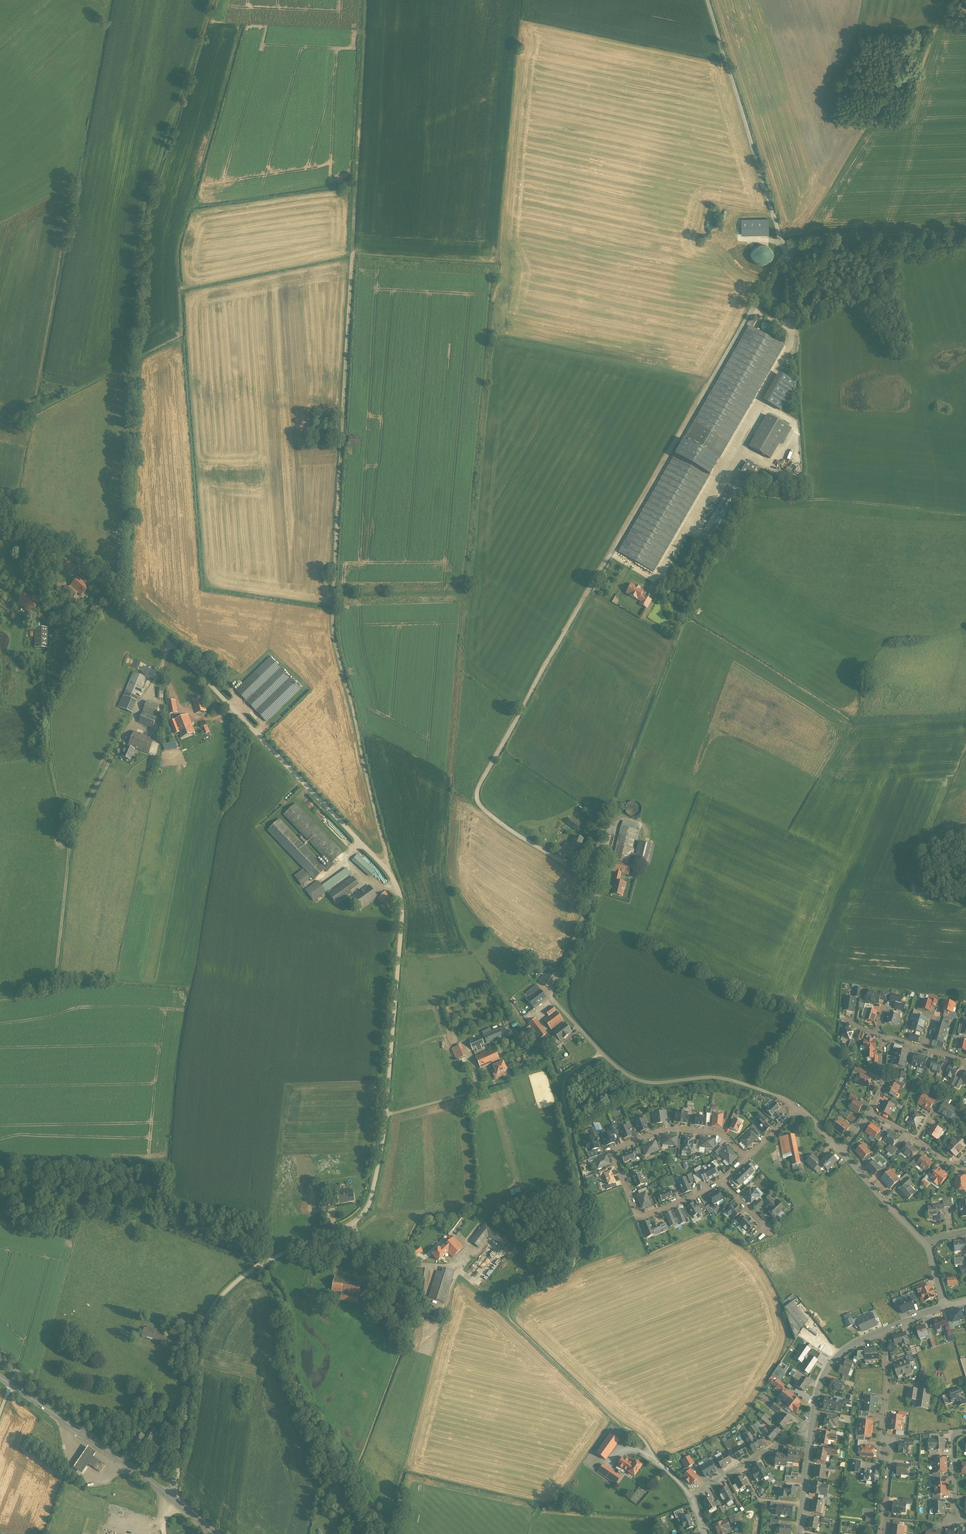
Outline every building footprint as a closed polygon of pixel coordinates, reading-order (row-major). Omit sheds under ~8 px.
[(768,217),(742,218),(742,233),(768,233),(768,217)] [(750,252),(750,257),(751,261),(754,265),(758,267),(762,268),(767,267),(770,265),(773,261),(774,257),(774,252),(772,248),(769,245),(764,244),(760,244),(756,245),(752,248),(750,252)] [(764,322),(762,332),(770,334),(772,324),(764,322)] [(749,327),(619,553),(653,573),(784,347),(749,327)] [(782,377),(767,403),(780,411),(795,384),(782,377)] [(767,416),(749,447),(770,459),(788,428),(767,416)] [(348,436),(348,445),(360,445),(361,437),(348,436)] [(756,468),(747,463),(739,477),(748,483),(756,468)] [(721,502),(723,499),(727,501),(733,487),(728,485),(717,508),(719,508),(722,502),(721,502)] [(715,509),(703,529),(710,533),(721,512),(715,509)] [(61,571),(69,576),(75,567),(68,562),(61,571)] [(89,587),(78,577),(66,591),(74,597),(78,593),(81,596),(89,587)] [(38,587),(42,591),(46,588),(41,583),(38,587)] [(639,590),(636,588),(636,587),(635,588),(631,586),(626,594),(630,596),(629,596),(637,600),(641,602),(644,598),(641,596),(643,592),(639,590),(640,589),(639,590)] [(17,603),(24,608),(24,609),(31,614),(41,598),(33,593),(31,597),(24,592),(17,603)] [(96,600),(101,603),(102,602),(103,603),(106,598),(106,597),(101,593),(96,600)] [(651,601),(644,597),(641,602),(640,605),(647,609),(651,601)] [(53,611),(48,621),(61,627),(65,617),(53,611)] [(75,623),(70,627),(77,634),(82,629),(75,623)] [(34,648),(47,648),(47,628),(34,627),(34,648)] [(246,701),(266,722),(300,689),(270,657),(236,690),(246,701)] [(147,677),(133,672),(118,707),(132,713),(147,677)] [(203,698),(192,701),(196,714),(206,711),(203,698)] [(167,701),(169,714),(178,712),(175,700),(167,701)] [(147,701),(138,723),(152,728),(157,717),(155,716),(160,706),(147,701)] [(175,734),(179,732),(181,738),(194,733),(192,727),(193,727),(188,715),(170,722),(175,734)] [(208,725),(203,727),(206,734),(211,731),(208,725)] [(134,732),(128,746),(149,754),(155,739),(153,739),(148,737),(134,732)] [(122,757),(130,760),(135,750),(126,746),(122,757)] [(642,812),(643,809),(642,806),(640,803),(637,801),(634,801),(631,802),(628,803),(627,806),(626,809),(627,813),(629,815),(631,817),(635,818),(638,817),(640,815),(642,812)] [(329,863),(324,867),(279,819),(267,831),(314,880),(324,870),(327,873),(335,865),(333,863),(343,853),(296,803),(283,815),(329,863)] [(579,825),(571,819),(568,824),(576,830),(579,825)] [(637,825),(622,821),(621,827),(613,860),(628,864),(629,860),(634,861),(636,855),(633,854),(634,850),(631,849),(637,825)] [(598,823),(591,848),(597,850),(605,825),(598,823)] [(583,839),(575,836),(568,853),(576,856),(583,839)] [(654,846),(639,842),(636,855),(634,861),(649,864),(654,846)] [(597,850),(591,848),(589,856),(596,859),(599,850),(597,850)] [(375,871),(357,855),(352,860),(371,876),(375,871)] [(596,859),(589,856),(585,868),(593,870),(596,859)] [(613,860),(610,870),(610,871),(616,872),(621,873),(628,875),(631,865),(628,864),(613,860)] [(318,881),(305,890),(313,901),(351,874),(347,868),(322,886),(318,881)] [(299,883),(301,886),(311,878),(307,873),(306,873),(303,869),(294,876),(296,879),(296,878),(299,883)] [(621,873),(616,872),(614,881),(615,881),(612,894),(622,896),(624,889),(626,883),(619,882),(621,873)] [(329,894),(337,904),(352,894),(351,892),(359,885),(353,877),(329,894)] [(353,898),(361,909),(378,897),(369,886),(353,898)] [(386,891),(379,899),(388,908),(395,900),(386,891)] [(555,975),(547,970),(541,978),(550,983),(555,975)] [(550,983),(541,978),(539,982),(548,987),(550,983)] [(536,985),(524,995),(534,1008),(547,999),(536,985)] [(881,994),(870,991),(868,995),(869,997),(868,1001),(875,1003),(878,1004),(880,999),(881,994)] [(890,993),(882,992),(881,994),(880,999),(888,1001),(890,993)] [(903,998),(893,995),(890,1003),(896,1005),(901,1006),(902,1003),(903,998)] [(855,999),(846,997),(844,1010),(854,1012),(855,999)] [(932,1002),(924,1000),(921,1009),(931,1012),(931,1010),(932,1010),(932,1008),(932,1007),(932,1006),(933,1003),(932,1002)] [(950,1002),(947,1001),(946,1002),(945,1002),(943,1010),(944,1010),(952,1013),(952,1012),(955,1004),(950,1003),(950,1002)] [(906,1004),(902,1003),(901,1006),(896,1005),(895,1008),(904,1011),(906,1004)] [(552,1006),(545,1012),(549,1016),(556,1011),(552,1006)] [(872,1011),(868,1010),(865,1019),(874,1022),(877,1012),(872,1011)] [(952,1013),(944,1010),(945,1012),(944,1014),(943,1017),(944,1018),(951,1018),(952,1019),(954,1013),(952,1012),(952,1013)] [(549,1016),(544,1020),(551,1030),(554,1028),(563,1022),(563,1021),(556,1011),(549,1016)] [(893,1015),(890,1014),(889,1017),(888,1017),(888,1020),(887,1023),(892,1025),(892,1024),(896,1025),(897,1022),(898,1022),(900,1017),(893,1015)] [(920,1017),(916,1016),(914,1023),(924,1026),(926,1019),(920,1017)] [(951,1018),(944,1018),(943,1023),(947,1025),(949,1026),(951,1018)] [(536,1019),(529,1024),(540,1038),(540,1039),(547,1034),(536,1019)] [(563,1022),(554,1028),(556,1030),(565,1024),(563,1022)] [(924,1026),(914,1023),(911,1030),(922,1033),(924,1026)] [(943,1023),(940,1023),(940,1025),(937,1026),(936,1031),(945,1034),(947,1025),(943,1023)] [(556,1030),(553,1033),(555,1035),(560,1041),(561,1041),(564,1039),(568,1036),(568,1035),(571,1033),(565,1024),(556,1030)] [(481,1036),(468,1041),(473,1050),(487,1044),(508,1036),(504,1026),(483,1035),(485,1041),(483,1042),(481,1036)] [(854,1032),(845,1029),(842,1037),(850,1041),(854,1032)] [(945,1034),(936,1031),(934,1036),(936,1039),(935,1041),(937,1042),(942,1043),(945,1034)] [(560,1041),(555,1035),(549,1040),(556,1050),(564,1044),(561,1041),(560,1041)] [(872,1040),(868,1040),(868,1041),(865,1041),(865,1043),(864,1043),(864,1046),(865,1046),(864,1050),(865,1050),(866,1050),(866,1052),(865,1052),(865,1056),(866,1056),(866,1057),(869,1057),(869,1059),(872,1059),(873,1057),(875,1057),(875,1055),(876,1052),(875,1052),(875,1051),(876,1051),(876,1050),(876,1042),(876,1041),(872,1041),(872,1040)] [(466,1056),(461,1045),(452,1049),(456,1060),(466,1056)] [(476,1057),(481,1069),(493,1063),(499,1061),(494,1049),(476,1057)] [(908,1052),(898,1050),(894,1065),(904,1067),(908,1052)] [(920,1056),(915,1055),(913,1061),(912,1066),(913,1066),(918,1067),(922,1056),(920,1055),(920,1056)] [(923,1057),(922,1056),(918,1067),(923,1069),(924,1069),(926,1065),(928,1058),(923,1057)] [(937,1060),(937,1061),(934,1060),(933,1060),(930,1070),(931,1070),(934,1071),(934,1072),(937,1073),(938,1073),(939,1073),(940,1069),(941,1069),(943,1063),(940,1062),(940,1061),(939,1062),(937,1061),(937,1060)] [(499,1061),(493,1063),(494,1066),(493,1067),(498,1078),(502,1076),(501,1073),(507,1071),(503,1062),(501,1063),(499,1061)] [(959,1070),(951,1065),(946,1075),(947,1076),(947,1077),(950,1078),(951,1078),(952,1079),(954,1079),(955,1077),(959,1070)] [(856,1068),(853,1074),(860,1077),(861,1075),(858,1074),(860,1069),(856,1068)] [(941,1069),(940,1069),(939,1073),(938,1073),(937,1073),(936,1077),(941,1078),(944,1070),(941,1069)] [(866,1076),(861,1074),(861,1075),(860,1077),(858,1083),(862,1084),(862,1085),(864,1086),(864,1087),(866,1087),(869,1088),(871,1080),(867,1078),(868,1077),(866,1076)] [(954,1079),(952,1079),(950,1084),(954,1087),(955,1086),(958,1079),(955,1077),(954,1079)] [(895,1085),(890,1083),(886,1092),(895,1097),(896,1094),(897,1094),(898,1092),(897,1091),(899,1087),(895,1085)] [(934,1100),(924,1094),(918,1104),(929,1110),(933,1105),(935,1101),(934,1100)] [(941,1101),(935,1097),(934,1100),(935,1101),(933,1105),(937,1107),(940,1103),(941,1101)] [(856,1101),(855,1101),(854,1103),(850,1110),(858,1114),(863,1105),(856,1101)] [(774,1102),(766,1111),(771,1117),(773,1115),(777,1112),(780,1109),(774,1102)] [(890,1104),(885,1102),(880,1111),(889,1115),(894,1106),(890,1104)] [(948,1105),(945,1103),(944,1105),(939,1113),(949,1119),(955,1109),(948,1105)] [(683,1112),(679,1111),(679,1113),(676,1113),(675,1121),(686,1122),(687,1115),(687,1109),(683,1109),(683,1112)] [(663,1112),(655,1113),(654,1113),(652,1113),(653,1118),(655,1118),(656,1124),(664,1123),(664,1120),(663,1116),(664,1116),(664,1115),(663,1112)] [(723,1114),(713,1113),(713,1116),(712,1127),(721,1128),(723,1114)] [(916,1114),(914,1113),(908,1123),(916,1128),(923,1118),(916,1114)] [(770,1128),(762,1120),(764,1118),(760,1114),(756,1117),(760,1121),(757,1124),(765,1132),(770,1128)] [(776,1119),(775,1120),(778,1123),(784,1117),(781,1114),(780,1115),(776,1119)] [(706,1117),(695,1116),(694,1125),(705,1126),(705,1122),(706,1117)] [(736,1121),(734,1120),(729,1128),(737,1132),(743,1121),(737,1118),(736,1121)] [(643,1119),(635,1123),(639,1133),(647,1129),(646,1125),(644,1120),(643,1119)] [(841,1123),(838,1125),(837,1124),(834,1129),(842,1135),(845,1131),(847,1128),(843,1125),(841,1123)] [(947,1128),(939,1123),(937,1128),(941,1130),(941,1131),(944,1133),(947,1128)] [(880,1132),(872,1125),(866,1132),(867,1133),(866,1133),(870,1136),(870,1135),(874,1139),(879,1133),(880,1132)] [(937,1128),(934,1126),(933,1125),(933,1126),(934,1126),(929,1134),(928,1134),(929,1134),(933,1137),(933,1138),(935,1139),(936,1139),(938,1140),(936,1138),(941,1131),(941,1130),(937,1128)] [(613,1126),(607,1128),(609,1133),(610,1132),(612,1136),(616,1134),(613,1126)] [(627,1126),(619,1129),(623,1139),(631,1136),(629,1130),(627,1126)] [(757,1138),(750,1131),(740,1141),(747,1148),(757,1138)] [(609,1133),(602,1136),(604,1141),(604,1142),(605,1145),(606,1145),(606,1146),(614,1143),(612,1136),(610,1132),(609,1133)] [(883,1137),(879,1133),(874,1139),(879,1142),(883,1137)] [(898,1140),(890,1133),(887,1136),(888,1138),(886,1141),(891,1145),(893,1147),(893,1146),(898,1140)] [(794,1135),(779,1137),(783,1155),(789,1154),(792,1169),(800,1167),(794,1135)] [(669,1137),(663,1136),(662,1145),(676,1146),(677,1137),(669,1136),(669,1137)] [(693,1138),(683,1136),(682,1151),(691,1152),(692,1145),(693,1138)] [(596,1140),(594,1137),(585,1140),(586,1143),(585,1145),(587,1148),(588,1148),(589,1151),(589,1152),(594,1150),(599,1148),(597,1144),(598,1144),(596,1140)] [(958,1137),(953,1143),(961,1151),(965,1146),(965,1145),(958,1137)] [(714,1140),(708,1140),(708,1139),(700,1138),(700,1141),(699,1147),(713,1149),(714,1140)] [(655,1142),(647,1145),(648,1146),(642,1148),(645,1156),(658,1150),(656,1144),(655,1142)] [(961,1151),(953,1143),(947,1148),(956,1157),(961,1151)] [(918,1151),(908,1144),(904,1148),(902,1151),(902,1152),(905,1154),(905,1155),(911,1160),(918,1151)] [(893,1147),(891,1145),(886,1151),(893,1156),(895,1153),(898,1150),(893,1146),(893,1147)] [(721,1146),(715,1153),(718,1155),(719,1154),(719,1153),(724,1149),(721,1146)] [(732,1152),(726,1146),(724,1149),(719,1153),(719,1154),(730,1164),(736,1158),(731,1153),(732,1152)] [(866,1148),(865,1148),(862,1146),(856,1152),(863,1160),(869,1154),(870,1153),(866,1148)] [(904,1148),(901,1146),(898,1150),(895,1153),(899,1156),(902,1152),(902,1151),(904,1148)] [(594,1150),(589,1152),(589,1151),(587,1152),(589,1159),(590,1159),(595,1157),(597,1156),(594,1150)] [(632,1151),(627,1153),(627,1154),(621,1156),(621,1157),(621,1158),(621,1160),(622,1160),(624,1163),(631,1161),(632,1163),(636,1161),(634,1157),(632,1151)] [(829,1154),(820,1163),(823,1167),(827,1171),(836,1162),(829,1154)] [(869,1154),(863,1160),(862,1160),(865,1164),(872,1158),(869,1154)] [(597,1160),(594,1161),(597,1170),(610,1165),(606,1156),(597,1160)] [(820,1163),(812,1156),(806,1162),(817,1173),(823,1167),(820,1163)] [(926,1159),(923,1157),(921,1161),(917,1165),(918,1165),(921,1168),(923,1170),(924,1170),(926,1172),(933,1164),(929,1161),(927,1159),(926,1159)] [(916,1159),(910,1166),(913,1168),(919,1161),(916,1159)] [(874,1162),(867,1168),(874,1176),(878,1172),(881,1169),(878,1166),(878,1165),(875,1162),(874,1162)] [(750,1164),(748,1166),(753,1172),(756,1170),(754,1168),(750,1164)] [(713,1178),(718,1175),(715,1169),(712,1165),(707,1168),(713,1178)] [(707,1182),(713,1178),(707,1168),(705,1166),(701,1168),(703,1170),(698,1173),(703,1180),(704,1182),(706,1181),(707,1182)] [(748,1166),(741,1173),(747,1179),(753,1172),(748,1166)] [(884,1167),(881,1169),(878,1172),(881,1176),(887,1170),(884,1167)] [(940,1169),(939,1169),(933,1176),(931,1180),(932,1181),(940,1187),(948,1176),(941,1171),(941,1170),(940,1169)] [(641,1173),(638,1174),(636,1171),(630,1173),(634,1184),(635,1183),(637,1188),(638,1187),(639,1188),(640,1187),(640,1186),(644,1185),(641,1178),(643,1177),(641,1173)] [(899,1181),(891,1171),(882,1179),(887,1185),(890,1189),(899,1181)] [(608,1173),(604,1174),(608,1185),(615,1183),(610,1172),(608,1173)] [(696,1184),(703,1180),(698,1173),(693,1176),(694,1180),(696,1184)] [(747,1179),(741,1173),(734,1179),(740,1186),(747,1179)] [(929,1173),(923,1181),(929,1185),(932,1181),(931,1180),(933,1176),(929,1173)] [(955,1178),(956,1185),(955,1186),(955,1188),(956,1189),(957,1191),(965,1190),(965,1177),(955,1178)] [(685,1179),(678,1182),(683,1194),(692,1191),(689,1184),(686,1178),(685,1179)] [(913,1184),(907,1178),(902,1183),(905,1187),(907,1185),(909,1187),(913,1184)] [(740,1186),(734,1179),(731,1182),(737,1188),(740,1186)] [(909,1187),(907,1185),(905,1187),(899,1192),(904,1197),(905,1197),(907,1199),(909,1200),(915,1194),(909,1187)] [(665,1192),(658,1195),(660,1198),(659,1199),(660,1201),(661,1201),(661,1202),(667,1200),(668,1200),(676,1197),(674,1190),(670,1192),(669,1188),(665,1190),(665,1192)] [(346,1202),(355,1200),(353,1189),(348,1190),(337,1191),(339,1203),(346,1202)] [(749,1189),(743,1195),(750,1203),(754,1200),(759,1195),(754,1190),(752,1192),(749,1189)] [(718,1191),(711,1195),(712,1195),(708,1197),(713,1205),(722,1199),(718,1191)] [(639,1195),(637,1196),(640,1204),(641,1204),(643,1209),(651,1206),(646,1193),(645,1193),(639,1195)] [(768,1197),(764,1202),(770,1208),(768,1210),(775,1217),(784,1209),(777,1202),(775,1204),(768,1197)] [(951,1198),(943,1199),(944,1199),(945,1208),(952,1207),(951,1198)] [(328,1207),(326,1200),(318,1202),(320,1209),(328,1207)] [(693,1204),(687,1207),(693,1217),(698,1214),(700,1218),(705,1215),(703,1212),(700,1207),(699,1205),(696,1206),(696,1207),(695,1207),(693,1204)] [(729,1205),(722,1211),(725,1214),(726,1212),(729,1216),(730,1215),(727,1211),(731,1207),(729,1205)] [(735,1208),(733,1206),(731,1207),(727,1211),(730,1215),(734,1219),(740,1213),(737,1211),(738,1210),(736,1207),(735,1208)] [(943,1206),(929,1208),(930,1217),(937,1216),(938,1221),(944,1221),(944,1215),(943,1206)] [(671,1214),(666,1216),(671,1227),(676,1225),(674,1221),(678,1219),(681,1225),(686,1223),(680,1210),(675,1213),(676,1214),(672,1216),(671,1214)] [(446,1233),(450,1236),(453,1232),(455,1233),(465,1220),(459,1216),(446,1233)] [(741,1216),(734,1222),(738,1226),(740,1225),(745,1220),(741,1216)] [(749,1221),(746,1218),(745,1220),(740,1225),(747,1233),(754,1226),(751,1223),(752,1223),(750,1220),(749,1221)] [(485,1222),(470,1241),(479,1248),(488,1236),(502,1248),(508,1240),(485,1222)] [(649,1222),(642,1226),(643,1229),(642,1229),(644,1233),(645,1233),(647,1238),(654,1235),(655,1236),(663,1233),(660,1226),(659,1225),(657,1226),(657,1225),(653,1226),(653,1227),(652,1228),(649,1222)] [(666,1224),(660,1226),(663,1233),(668,1231),(666,1224)] [(448,1252),(459,1242),(454,1237),(446,1244),(445,1243),(440,1248),(439,1248),(432,1255),(438,1261),(445,1254),(446,1254),(448,1252)] [(962,1242),(955,1243),(955,1251),(963,1251),(963,1255),(964,1255),(965,1255),(965,1241),(962,1242)] [(464,1247),(459,1242),(448,1252),(452,1258),(464,1247)] [(414,1256),(422,1251),(420,1246),(411,1251),(414,1256)] [(443,1267),(441,1272),(437,1271),(428,1297),(445,1302),(455,1271),(443,1267)] [(419,1282),(418,1292),(426,1293),(428,1280),(427,1280),(429,1269),(418,1268),(416,1282),(419,1282)] [(332,1291),(341,1292),(340,1300),(357,1303),(361,1281),(335,1276),(332,1291)] [(920,1292),(927,1289),(925,1284),(917,1288),(919,1293),(921,1292),(920,1292)] [(397,1286),(395,1287),(397,1288),(394,1291),(403,1299),(406,1295),(399,1289),(400,1288),(397,1286)] [(927,1289),(920,1292),(921,1292),(925,1302),(935,1298),(933,1294),(934,1294),(932,1291),(930,1287),(927,1289)] [(909,1298),(912,1303),(916,1301),(913,1292),(908,1294),(909,1298)] [(796,1307),(801,1303),(798,1298),(796,1299),(784,1309),(795,1341),(798,1335),(807,1321),(796,1307)] [(909,1298),(904,1301),(909,1312),(910,1311),(914,1309),(912,1303),(909,1298)] [(890,1304),(892,1309),(896,1308),(893,1301),(892,1300),(887,1302),(888,1305),(890,1304)] [(401,1301),(392,1311),(403,1321),(413,1310),(401,1301)] [(902,1314),(907,1312),(907,1313),(909,1312),(904,1301),(898,1303),(900,1308),(902,1314)] [(880,1308),(887,1322),(896,1318),(892,1309),(890,1304),(888,1305),(880,1308)] [(421,1316),(441,1319),(443,1310),(423,1307),(421,1316)] [(961,1311),(949,1314),(951,1322),(952,1323),(953,1323),(964,1320),(961,1311)] [(865,1318),(870,1329),(878,1326),(875,1321),(873,1315),(872,1315),(865,1318)] [(863,1332),(870,1329),(865,1318),(858,1321),(857,1321),(860,1327),(863,1332)] [(939,1320),(938,1318),(933,1320),(935,1325),(934,1326),(935,1328),(936,1328),(937,1330),(947,1327),(944,1319),(939,1320)] [(848,1328),(855,1325),(853,1321),(852,1319),(846,1321),(845,1322),(848,1328)] [(157,1329),(147,1326),(147,1328),(145,1327),(142,1336),(147,1338),(148,1336),(162,1340),(161,1341),(166,1342),(168,1335),(161,1333),(161,1334),(156,1332),(157,1329)] [(925,1326),(922,1327),(921,1327),(917,1328),(917,1329),(918,1331),(917,1332),(918,1335),(919,1335),(919,1337),(923,1336),(923,1337),(925,1336),(928,1335),(926,1331),(925,1326)] [(905,1334),(894,1337),(896,1345),(901,1343),(902,1346),(901,1347),(902,1348),(905,1347),(905,1346),(909,1345),(907,1339),(905,1334)] [(801,1369),(808,1374),(817,1361),(816,1361),(820,1355),(813,1350),(810,1353),(809,1352),(810,1350),(803,1345),(794,1358),(801,1363),(803,1359),(806,1361),(801,1369)] [(877,1350),(865,1351),(865,1353),(865,1360),(866,1362),(878,1361),(877,1350)] [(912,1355),(906,1358),(907,1362),(909,1362),(909,1363),(914,1362),(912,1355)] [(856,1365),(845,1361),(843,1366),(841,1365),(838,1373),(848,1376),(850,1368),(855,1370),(856,1365)] [(907,1362),(903,1363),(901,1363),(901,1364),(894,1366),(897,1376),(906,1373),(907,1374),(911,1372),(912,1371),(909,1363),(909,1362),(907,1362)] [(780,1363),(771,1376),(777,1380),(780,1382),(784,1377),(784,1376),(786,1374),(785,1373),(788,1368),(780,1363)] [(802,1378),(793,1371),(790,1375),(789,1374),(788,1375),(798,1382),(797,1382),(799,1384),(803,1379),(802,1378)] [(802,1378),(803,1379),(799,1384),(797,1382),(795,1386),(801,1390),(804,1392),(810,1383),(802,1378)] [(780,1382),(777,1380),(775,1383),(772,1381),(770,1384),(779,1390),(781,1390),(784,1386),(783,1385),(780,1382)] [(842,1384),(832,1380),(829,1388),(840,1392),(842,1384)] [(919,1390),(910,1389),(908,1400),(917,1401),(919,1390)] [(961,1389),(949,1393),(950,1396),(952,1402),(953,1402),(959,1400),(960,1406),(965,1404),(964,1398),(961,1389)] [(931,1392),(919,1390),(917,1401),(916,1408),(928,1410),(931,1392)] [(795,1400),(793,1398),(793,1396),(785,1391),(784,1391),(779,1398),(785,1402),(786,1402),(787,1401),(788,1402),(785,1406),(792,1412),(794,1413),(797,1410),(799,1407),(799,1406),(798,1405),(799,1403),(795,1400)] [(764,1394),(760,1400),(769,1405),(773,1399),(764,1394)] [(950,1396),(943,1398),(946,1406),(953,1403),(953,1402),(952,1402),(950,1396)] [(840,1402),(833,1400),(825,1398),(824,1403),(823,1403),(822,1409),(829,1410),(830,1409),(834,1410),(834,1411),(838,1412),(838,1411),(840,1402)] [(871,1398),(865,1398),(865,1405),(877,1406),(877,1404),(877,1399),(871,1398)] [(852,1401),(843,1399),(842,1403),(841,1404),(842,1404),(846,1405),(845,1407),(851,1408),(851,1405),(852,1401)] [(782,1409),(775,1403),(771,1408),(774,1410),(775,1408),(779,1412),(782,1409)] [(877,1406),(865,1405),(864,1412),(869,1413),(876,1413),(876,1408),(877,1408),(877,1406)] [(783,1414),(776,1423),(783,1429),(786,1425),(790,1420),(783,1414)] [(838,1418),(825,1415),(823,1427),(830,1428),(830,1426),(836,1427),(838,1418)] [(771,1423),(763,1416),(761,1419),(768,1426),(771,1423)] [(898,1416),(892,1416),(892,1423),(901,1424),(902,1417),(898,1416)] [(866,1422),(861,1421),(860,1429),(872,1430),(873,1428),(872,1428),(873,1422),(866,1422)] [(901,1424),(892,1423),(891,1430),(896,1431),(900,1431),(901,1424)] [(762,1431),(757,1424),(754,1426),(759,1433),(762,1431)] [(757,1433),(752,1426),(749,1429),(754,1436),(757,1433)] [(773,1427),(768,1432),(765,1429),(761,1432),(771,1442),(779,1433),(773,1427)] [(872,1430),(860,1429),(859,1436),(865,1436),(871,1437),(872,1432),(872,1430)] [(829,1433),(823,1432),(820,1444),(826,1445),(827,1442),(826,1442),(826,1440),(835,1441),(836,1436),(828,1435),(829,1433)] [(610,1434),(596,1453),(605,1460),(619,1441),(610,1434)] [(758,1438),(753,1440),(749,1434),(744,1437),(752,1451),(756,1449),(762,1445),(758,1438)] [(739,1448),(733,1439),(724,1444),(727,1450),(730,1449),(732,1452),(739,1448)] [(939,1439),(934,1439),(934,1440),(935,1450),(945,1450),(944,1439),(939,1439)] [(905,1444),(900,1444),(899,1453),(905,1454),(908,1454),(908,1449),(909,1445),(905,1444)] [(97,1451),(88,1445),(73,1468),(82,1474),(89,1464),(93,1467),(98,1460),(93,1457),(97,1451)] [(739,1448),(732,1452),(737,1460),(741,1458),(741,1457),(747,1454),(743,1446),(739,1448)] [(867,1447),(862,1446),(862,1447),(861,1456),(873,1457),(874,1448),(867,1447)] [(826,1451),(818,1449),(817,1456),(816,1456),(816,1461),(825,1462),(826,1453),(827,1451),(826,1451)] [(726,1454),(716,1460),(721,1469),(726,1467),(725,1466),(731,1462),(726,1454)] [(690,1457),(682,1461),(686,1468),(689,1467),(694,1464),(690,1457)] [(625,1459),(623,1458),(618,1465),(615,1469),(623,1474),(626,1471),(628,1472),(633,1465),(627,1461),(628,1461),(625,1459)] [(93,1467),(100,1472),(105,1465),(98,1460),(93,1467)] [(633,1465),(628,1472),(634,1476),(642,1465),(635,1461),(633,1465)] [(710,1462),(705,1465),(710,1475),(712,1475),(712,1474),(716,1472),(712,1466),(710,1462)] [(766,1475),(760,1464),(752,1469),(758,1479),(766,1475)] [(612,1472),(602,1465),(597,1472),(607,1479),(612,1472)] [(710,1475),(705,1465),(700,1468),(699,1468),(702,1472),(705,1478),(709,1476),(710,1475)] [(905,1465),(902,1465),(902,1466),(898,1465),(897,1474),(898,1474),(898,1475),(901,1475),(908,1475),(909,1466),(905,1466),(905,1465)] [(823,1468),(815,1467),(814,1478),(827,1480),(826,1480),(827,1472),(824,1472),(825,1468),(823,1468)] [(685,1475),(683,1478),(690,1485),(697,1479),(697,1477),(690,1471),(690,1470),(685,1475)] [(873,1473),(868,1472),(868,1471),(863,1470),(863,1471),(862,1471),(861,1480),(862,1480),(862,1481),(867,1482),(867,1481),(872,1481),(872,1482),(872,1483),(877,1483),(878,1482),(879,1473),(879,1472),(874,1471),(873,1473)] [(620,1478),(612,1472),(607,1479),(615,1485),(620,1478)] [(742,1476),(734,1481),(739,1490),(747,1486),(742,1476)] [(823,1485),(813,1484),(811,1494),(823,1496),(826,1496),(827,1490),(827,1486),(823,1486),(823,1485)] [(727,1487),(720,1492),(721,1495),(720,1497),(722,1500),(724,1500),(726,1504),(733,1500),(734,1500),(732,1496),(727,1487)] [(795,1488),(787,1487),(787,1491),(786,1496),(787,1496),(794,1497),(795,1488)] [(710,1497),(703,1502),(706,1506),(705,1507),(708,1512),(716,1507),(710,1497)] [(817,1502),(813,1501),(811,1513),(819,1514),(822,1503),(823,1503),(823,1500),(822,1500),(817,1499),(817,1502)] [(903,1504),(895,1503),(895,1505),(894,1505),(893,1512),(897,1512),(897,1514),(901,1514),(901,1512),(905,1513),(906,1505),(906,1504),(903,1504)] [(941,1503),(933,1504),(933,1505),(934,1509),(934,1510),(935,1510),(935,1514),(944,1514),(944,1503),(941,1503)] [(792,1508),(781,1507),(780,1515),(791,1516),(792,1508)] [(682,1509),(674,1513),(676,1519),(680,1517),(680,1519),(685,1517),(682,1509)] [(735,1514),(728,1517),(731,1523),(737,1521),(735,1514)] [(685,1517),(680,1519),(683,1527),(685,1527),(686,1530),(694,1527),(690,1515),(685,1517)] [(818,1520),(809,1518),(808,1524),(807,1528),(816,1530),(818,1520)] [(714,1526),(716,1531),(717,1533),(726,1533),(727,1533),(724,1529),(728,1527),(726,1521),(714,1526)] [(779,1526),(779,1533),(790,1533),(790,1527),(779,1526)]
